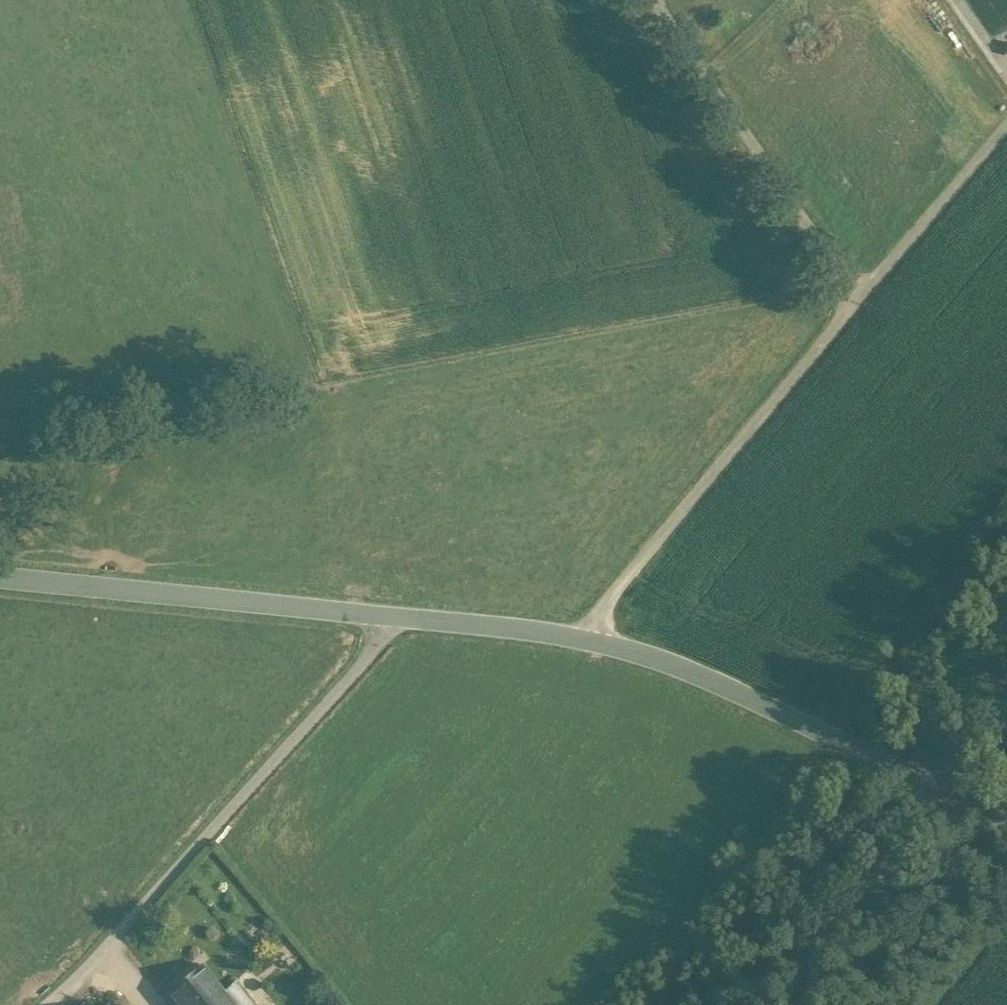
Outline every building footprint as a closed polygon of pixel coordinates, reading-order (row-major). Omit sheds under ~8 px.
[(167,994),(176,1004),(212,1004),(226,993),(224,991),(202,964),(167,994)] [(236,981),(224,991),(226,993),(212,1004),(255,1004),(250,998),(254,995),(251,991),(247,995),(236,981)] [(108,1004),(109,1004),(125,1004),(118,997),(108,1004)]
